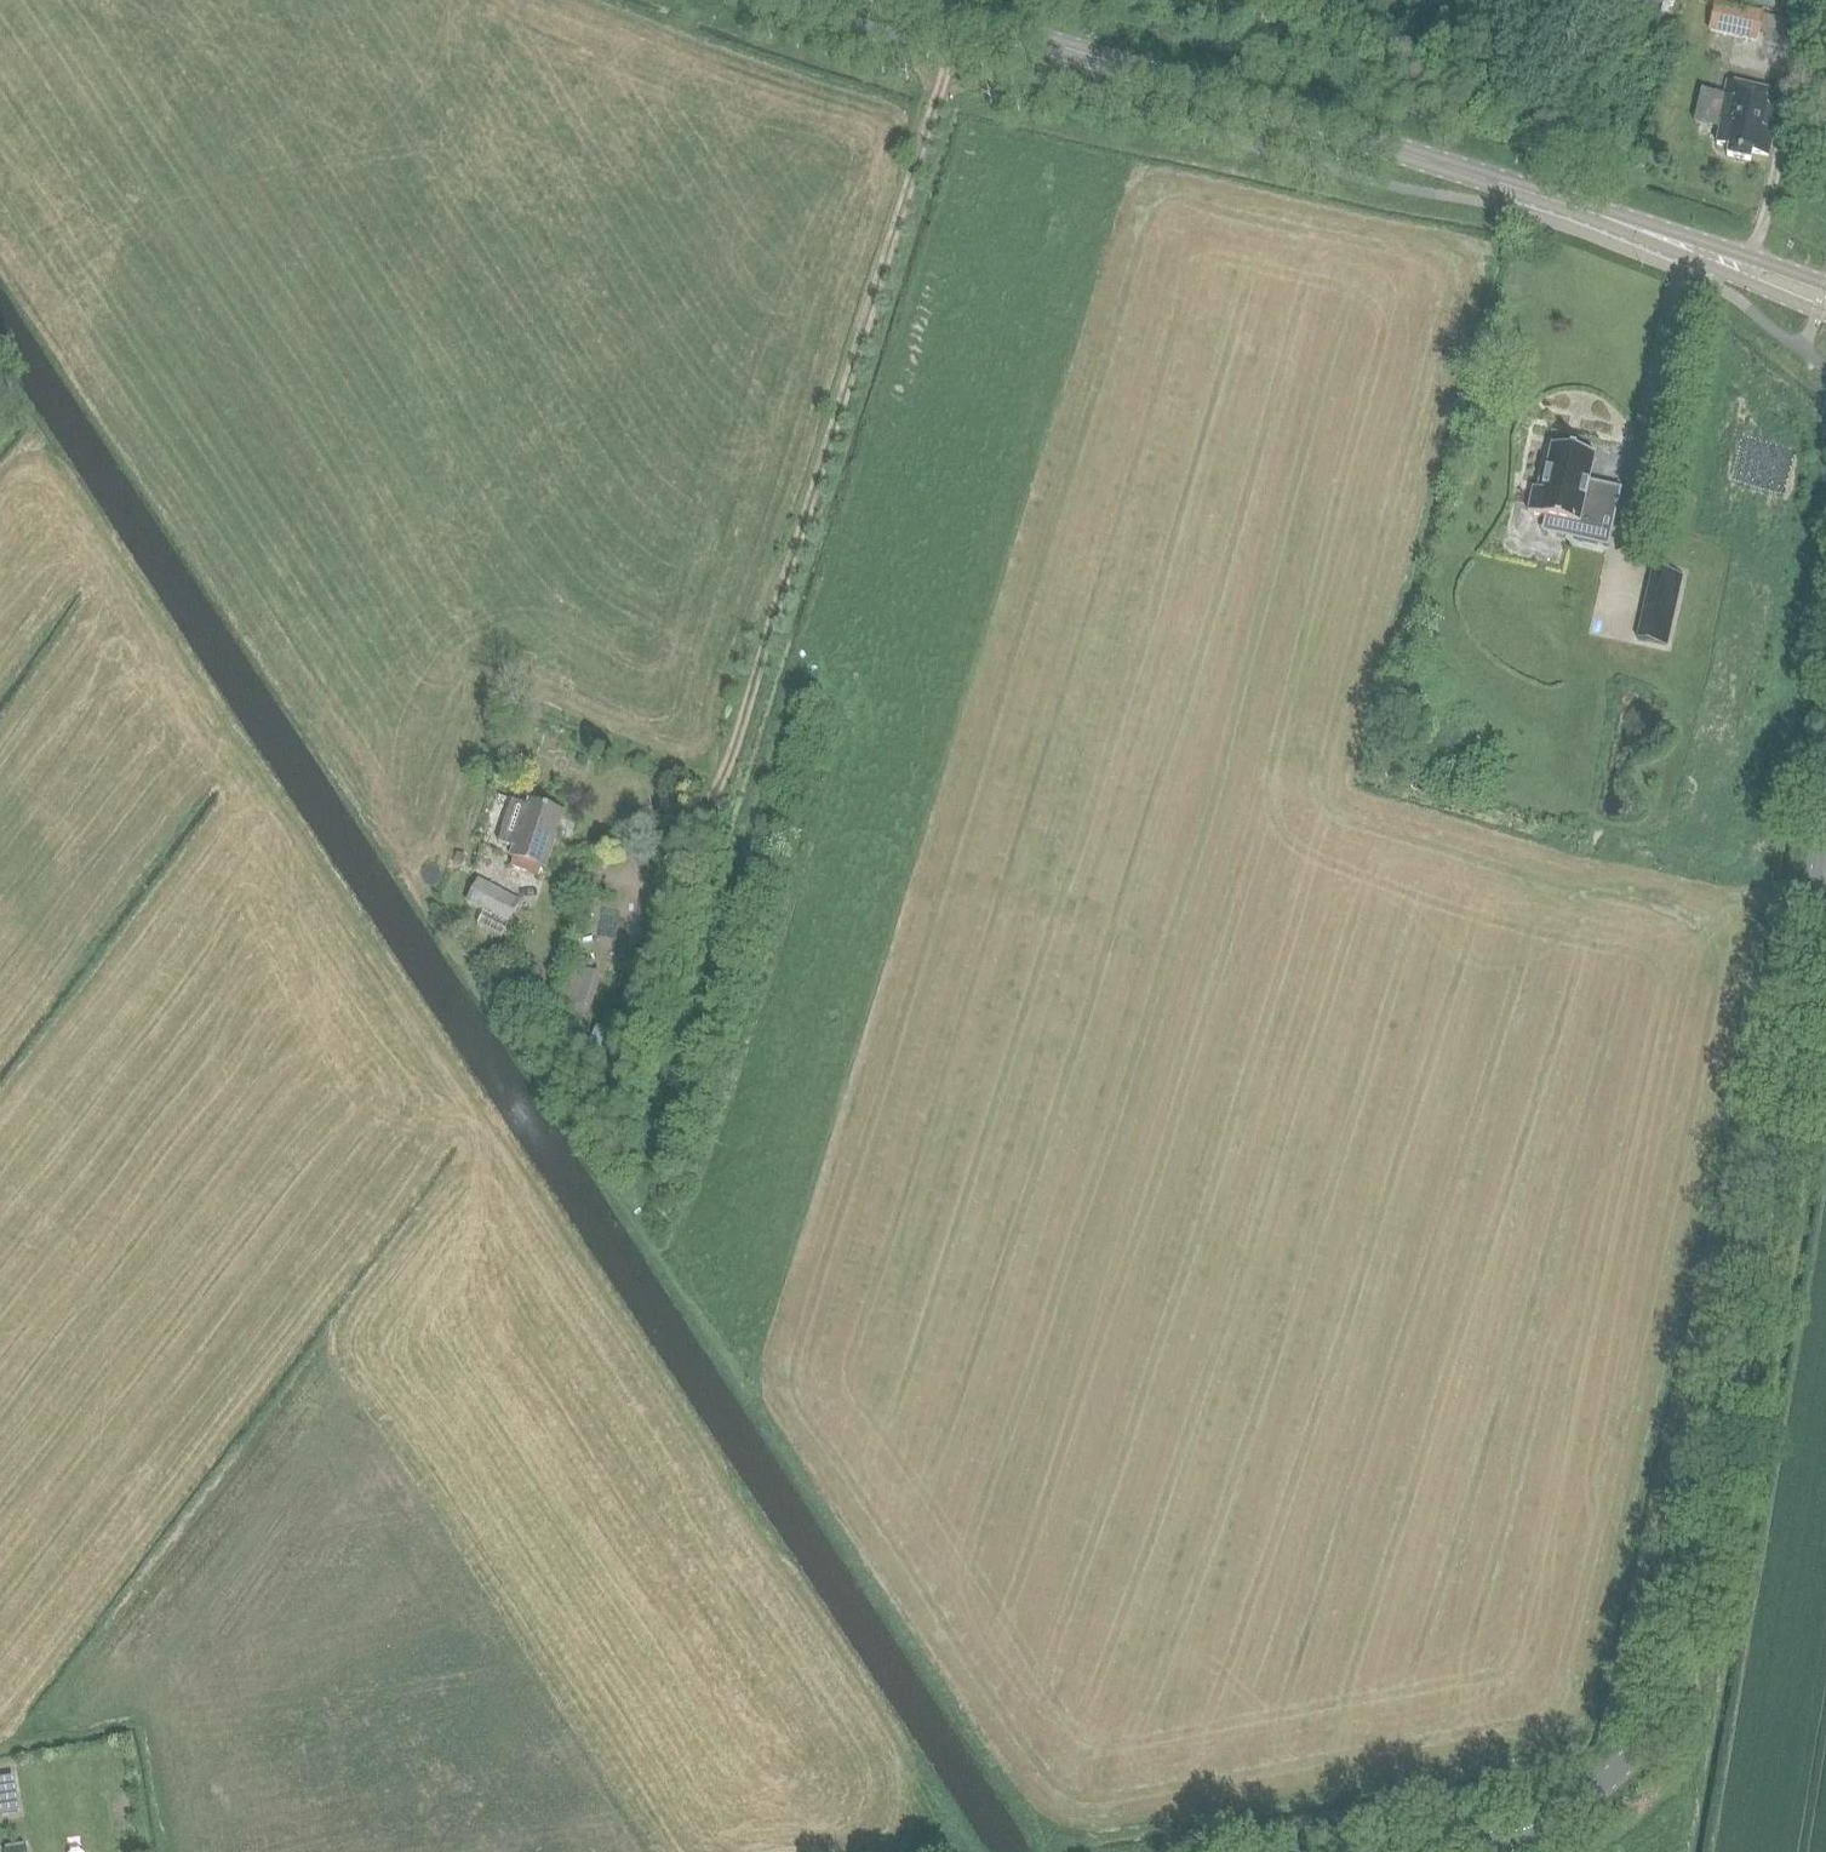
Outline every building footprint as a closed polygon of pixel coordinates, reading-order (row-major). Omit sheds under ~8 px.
[(1773,11),(1776,0),(1729,0),(1773,11)] [(1762,13),(1714,1),(1707,31),(1754,43),(1762,13)] [(1782,95),(1727,82),(1719,117),(1722,118),(1716,145),(1728,148),(1726,156),(1750,162),(1751,153),(1767,157),(1782,95)] [(1534,489),(1528,513),(1578,525),(1574,540),(1608,548),(1619,503),(1586,496),(1595,455),(1552,445),(1547,468),(1543,468),(1538,489),(1534,489)] [(1641,619),(1636,640),(1667,647),(1672,626),(1641,619)] [(545,869),(563,813),(529,801),(527,805),(512,800),(498,843),(513,848),(510,857),(545,869)] [(456,856),(453,865),(462,869),(466,860),(456,856)] [(466,902),(508,924),(520,902),(477,880),(466,902)] [(575,957),(572,967),(592,973),(595,963),(575,957)] [(533,978),(531,984),(533,989),(538,991),(544,989),(546,984),(544,978),(538,976),(533,978)] [(557,1014),(583,1021),(586,1008),(560,1002),(557,1014)] [(5,1809),(18,1807),(13,1778),(0,1780),(5,1809)]
